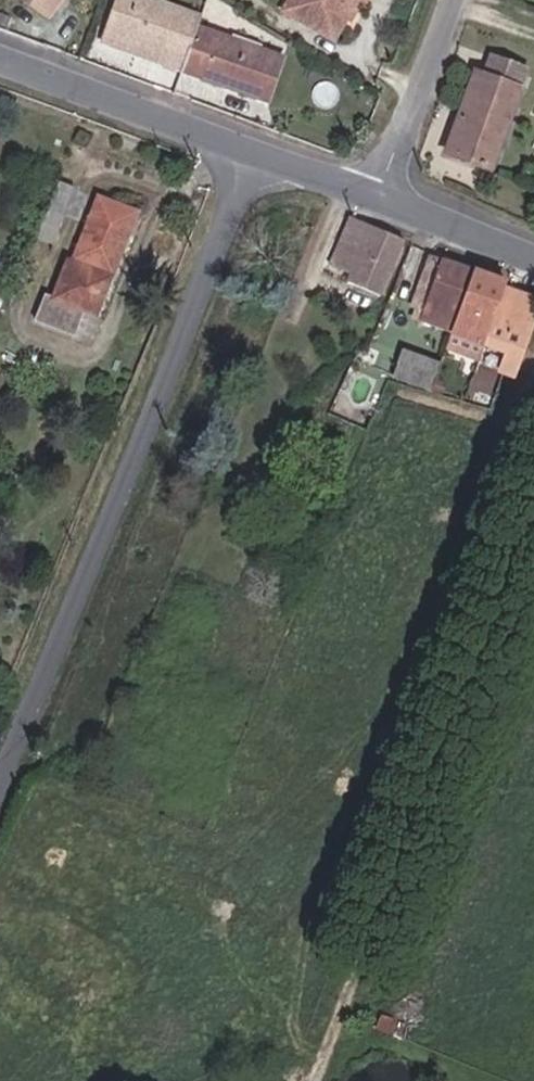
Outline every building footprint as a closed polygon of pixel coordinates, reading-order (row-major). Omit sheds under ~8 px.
[(50,20),(64,0),(22,0),(50,20)] [(203,72),(219,25),(222,17),(178,0),(140,0),(129,32),(190,53),(186,66),(203,72)] [(298,6),(345,35),(366,0),(302,0),(298,6)] [(203,72),(279,99),(296,53),(219,25),(203,72)] [(186,66),(190,53),(129,32),(125,43),(186,66)] [(506,60),(498,80),(492,78),(464,159),(512,175),(533,115),(533,69),(506,60)] [(50,239),(63,244),(88,183),(74,177),(50,239)] [(119,271),(125,273),(151,209),(112,193),(87,256),(79,254),(63,295),(54,292),(44,318),(85,333),(95,308),(104,310),(119,271)] [(345,269),(369,278),(385,237),(362,229),(345,269)] [(364,292),(394,305),(416,249),(385,237),(369,278),(364,292)] [(461,337),(484,277),(443,262),(426,306),(432,309),(439,312),(433,326),(461,337)] [(104,310),(111,312),(126,273),(125,273),(119,271),(104,310)] [(472,341),(496,350),(516,298),(519,291),(484,277),(461,337),(472,341)] [(527,384),(533,365),(533,305),(516,298),(496,350),(518,359),(511,379),(527,384)] [(433,326),(439,312),(432,309),(427,323),(433,326)] [(489,366),(496,350),(472,341),(466,357),(489,366)] [(403,372),(441,387),(450,363),(413,348),(403,372)]
